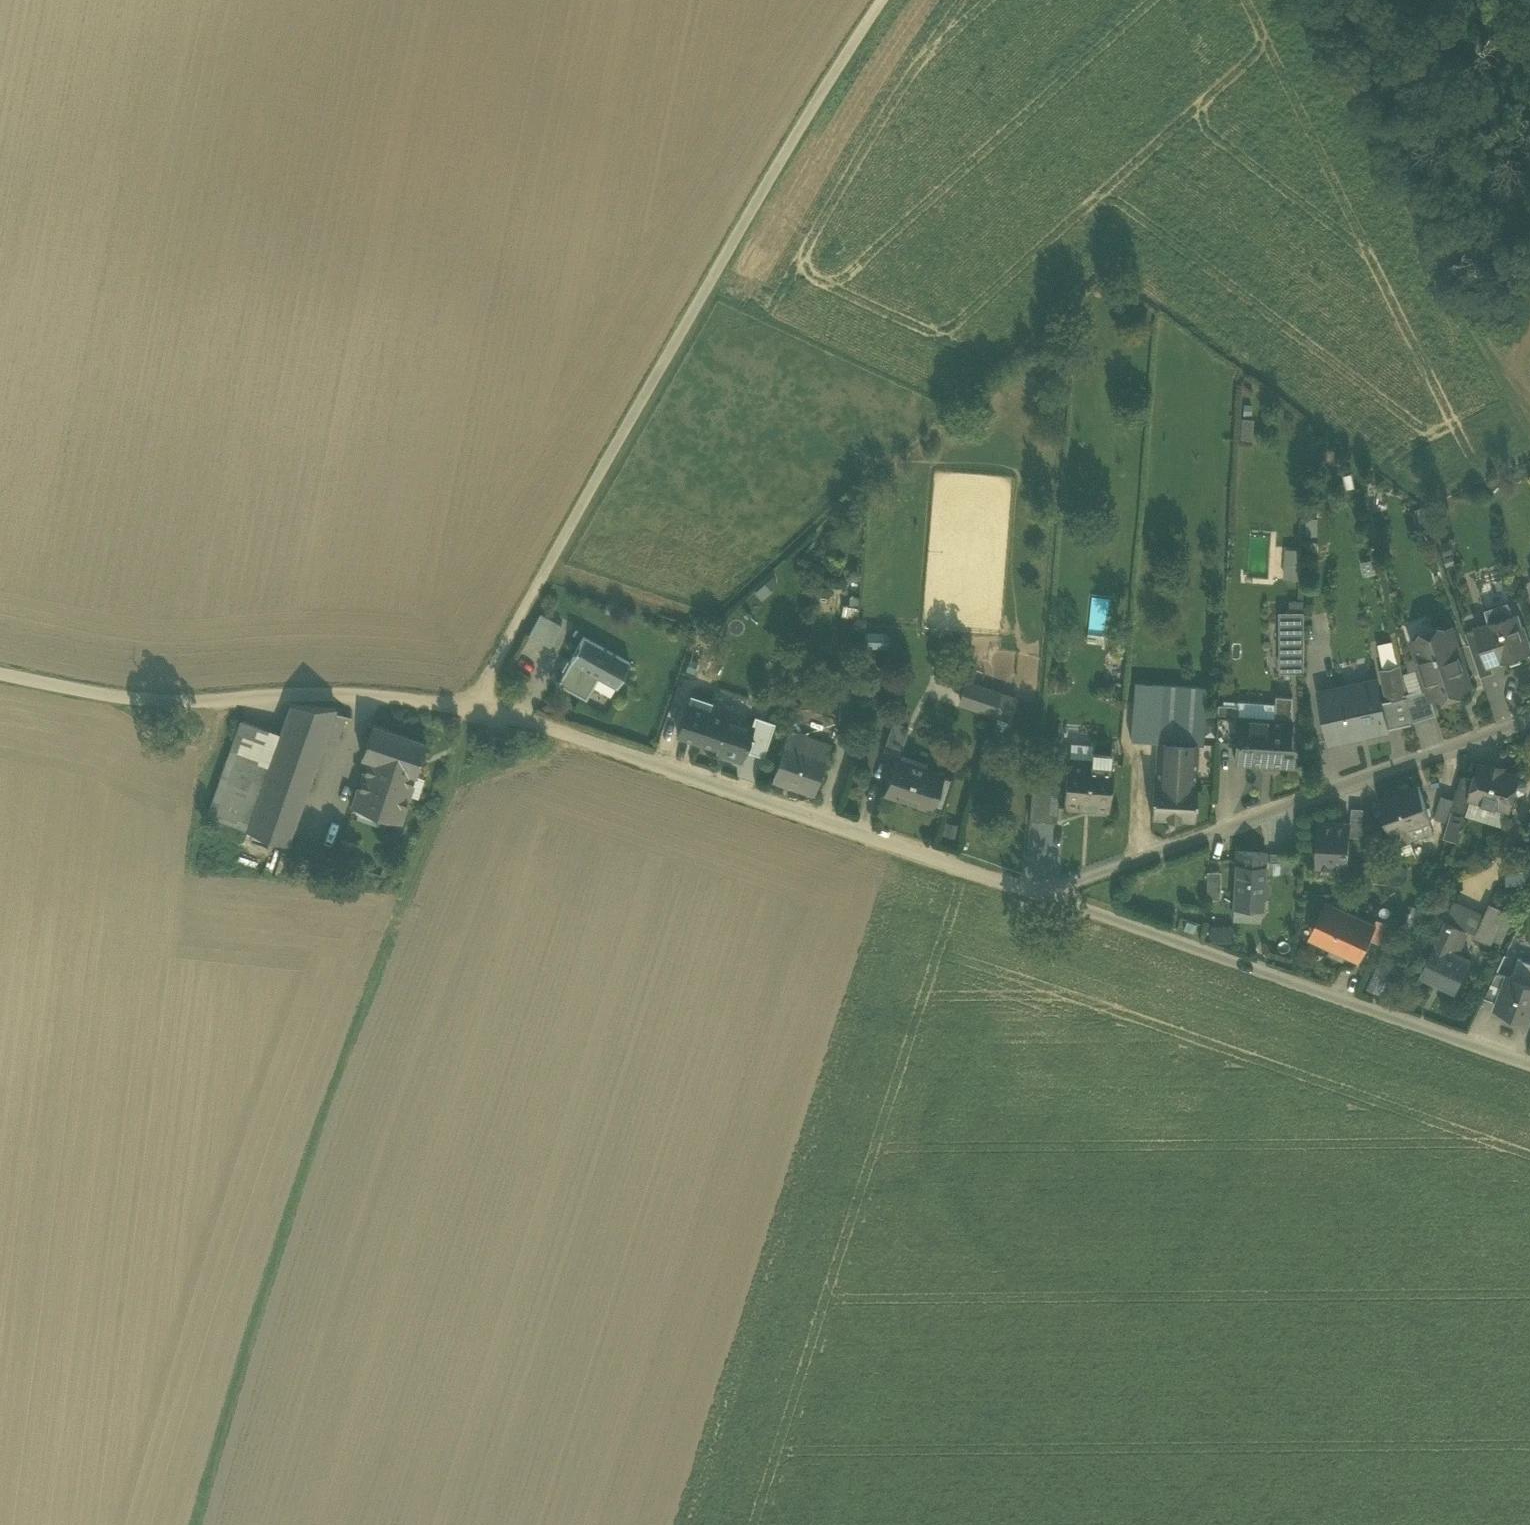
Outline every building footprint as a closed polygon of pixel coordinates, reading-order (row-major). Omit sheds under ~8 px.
[(1254,418),(1241,418),(1240,439),(1253,439),(1254,418)] [(1318,517),(1306,517),(1306,536),(1318,536),(1318,517)] [(1302,548),(1285,549),(1286,578),(1302,578),(1302,548)] [(1490,621),(1516,613),(1512,600),(1486,608),(1490,621)] [(1285,611),(1285,672),(1305,671),(1305,611),(1285,611)] [(529,634),(550,646),(562,625),(541,613),(529,634)] [(1490,621),(1490,622),(1503,660),(1528,652),(1516,613),(1490,621)] [(1492,664),(1503,660),(1490,622),(1478,626),(1478,628),(1489,665),(1492,664)] [(1445,699),(1447,700),(1460,696),(1461,694),(1459,689),(1469,686),(1470,683),(1453,628),(1450,627),(1415,638),(1413,641),(1421,667),(1428,686),(1432,698),(1443,694),(1445,699)] [(1466,632),(1481,676),(1494,672),(1492,664),(1489,665),(1478,628),(1466,632)] [(584,636),(570,661),(599,676),(617,686),(630,662),(584,636)] [(1378,644),(1381,655),(1395,651),(1392,640),(1378,644)] [(1412,722),(1412,721),(1406,693),(1397,651),(1395,651),(1381,655),(1379,655),(1389,699),(1382,701),(1387,728),(1388,728),(1388,727),(1412,722)] [(586,699),(599,676),(570,661),(558,683),(586,699)] [(1428,686),(1421,667),(1404,673),(1410,692),(1428,686)] [(1320,692),(1331,741),(1387,728),(1382,701),(1376,679),(1320,692)] [(961,702),(992,713),(999,693),(967,682),(961,702)] [(1131,739),(1156,741),(1161,684),(1135,682),(1131,739)] [(840,702),(852,703),(852,685),(841,684),(840,702)] [(1179,741),(1203,743),(1207,687),(1161,684),(1156,741),(1159,741),(1179,742),(1179,741)] [(1410,692),(1406,693),(1412,721),(1437,713),(1432,698),(1428,686),(1410,692)] [(713,701),(691,693),(677,734),(718,747),(719,747),(743,755),(745,750),(753,726),(751,726),(724,716),(724,717),(709,713),(709,711),(713,701)] [(992,713),(1007,718),(1014,698),(999,693),(992,713)] [(1274,703),(1273,719),(1294,720),(1293,696),(1275,695),(1274,703)] [(1273,719),(1274,703),(1239,701),(1238,705),(1238,716),(1273,719)] [(1215,739),(1236,740),(1238,716),(1238,705),(1218,703),(1215,739)] [(289,843),(327,735),(335,711),(336,708),(291,704),(281,733),(247,829),(289,843)] [(347,715),(335,711),(327,735),(338,739),(347,715)] [(753,726),(745,750),(764,757),(775,722),(755,715),(751,726),(753,726)] [(1291,764),(1294,720),(1273,719),(1238,716),(1236,740),(1235,760),(1291,764)] [(208,815),(247,829),(281,733),(241,720),(208,815)] [(884,748),(899,752),(908,726),(893,721),(884,748)] [(354,805),(400,820),(426,741),(373,723),(362,757),(369,760),(354,805)] [(773,778),(814,792),(826,758),(809,752),(799,749),(803,736),(789,731),(785,744),(773,778)] [(809,752),(813,739),(803,736),(799,749),(809,752)] [(809,752),(826,758),(830,745),(813,739),(809,752)] [(1071,741),(1070,757),(1091,759),(1092,750),(1093,743),(1071,741)] [(1159,741),(1157,780),(1194,783),(1196,744),(1179,742),(1159,741)] [(743,755),(719,747),(718,747),(717,751),(742,759),(743,755)] [(1091,759),(1111,761),(1112,752),(1092,750),(1091,759)] [(1064,806),(1108,809),(1111,761),(1091,759),(1070,757),(1067,757),(1064,806)] [(886,792),(926,806),(937,771),(898,758),(886,792)] [(1507,807),(1509,808),(1519,775),(1502,770),(1503,768),(1490,765),(1490,767),(1480,764),(1476,779),(1470,796),(1472,797),(1507,807)] [(954,777),(937,771),(926,806),(943,811),(954,777)] [(1462,775),(1455,799),(1452,809),(1466,814),(1467,814),(1472,797),(1470,796),(1476,779),(1462,775)] [(1197,783),(1194,783),(1157,780),(1153,780),(1151,816),(1194,819),(1197,783)] [(1030,818),(1056,820),(1059,783),(1033,781),(1030,818)] [(1380,800),(1396,845),(1411,839),(1406,827),(1431,818),(1419,785),(1380,800)] [(1449,821),(1452,809),(1455,799),(1442,795),(1436,817),(1449,821)] [(1501,825),(1507,807),(1472,797),(1467,814),(1501,825)] [(1350,836),(1362,836),(1364,808),(1352,807),(1351,823),(1350,836)] [(1458,841),(1466,814),(1452,809),(1449,821),(1444,837),(1458,841)] [(1317,865),(1348,867),(1350,836),(1351,823),(1320,821),(1317,865)] [(1417,858),(1411,839),(1396,845),(1399,854),(1417,858)] [(1238,850),(1237,863),(1264,864),(1265,852),(1238,850)] [(1301,853),(1265,852),(1264,864),(1264,873),(1300,870),(1301,853)] [(1237,863),(1235,905),(1261,906),(1264,873),(1264,864),(1237,863)] [(1205,898),(1219,899),(1221,871),(1207,870),(1205,898)] [(1526,870),(1506,871),(1506,885),(1526,884),(1526,870)] [(1484,912),(1482,917),(1490,921),(1485,933),(1495,937),(1507,906),(1489,899),(1484,912)] [(1449,919),(1458,923),(1466,904),(1456,900),(1449,919)] [(1484,912),(1466,904),(1458,923),(1467,926),(1466,929),(1476,933),(1477,930),(1482,917),(1484,912)] [(1261,921),(1261,906),(1235,905),(1234,919),(1261,921)] [(1346,951),(1359,957),(1369,936),(1374,925),(1331,905),(1316,938),(1333,945),(1332,947),(1345,953),(1346,951)] [(1516,910),(1507,906),(1495,937),(1493,940),(1502,944),(1516,910)] [(1477,930),(1485,933),(1490,921),(1482,917),(1477,930)] [(1378,918),(1374,925),(1369,936),(1380,942),(1389,923),(1378,918)] [(1426,979),(1460,992),(1474,955),(1458,949),(1466,929),(1467,926),(1458,923),(1449,919),(1426,979)] [(1231,926),(1210,925),(1209,940),(1231,941),(1231,926)] [(1493,940),(1495,937),(1485,933),(1477,930),(1476,933),(1474,937),(1492,944),(1493,940)] [(1519,957),(1512,976),(1529,983),(1529,961),(1519,957)] [(1394,969),(1380,962),(1368,987),(1382,994),(1394,969)] [(1486,996),(1499,1002),(1509,976),(1497,972),(1486,996)] [(1529,1019),(1529,983),(1512,976),(1509,975),(1509,976),(1499,1002),(1497,1007),(1529,1019)]
